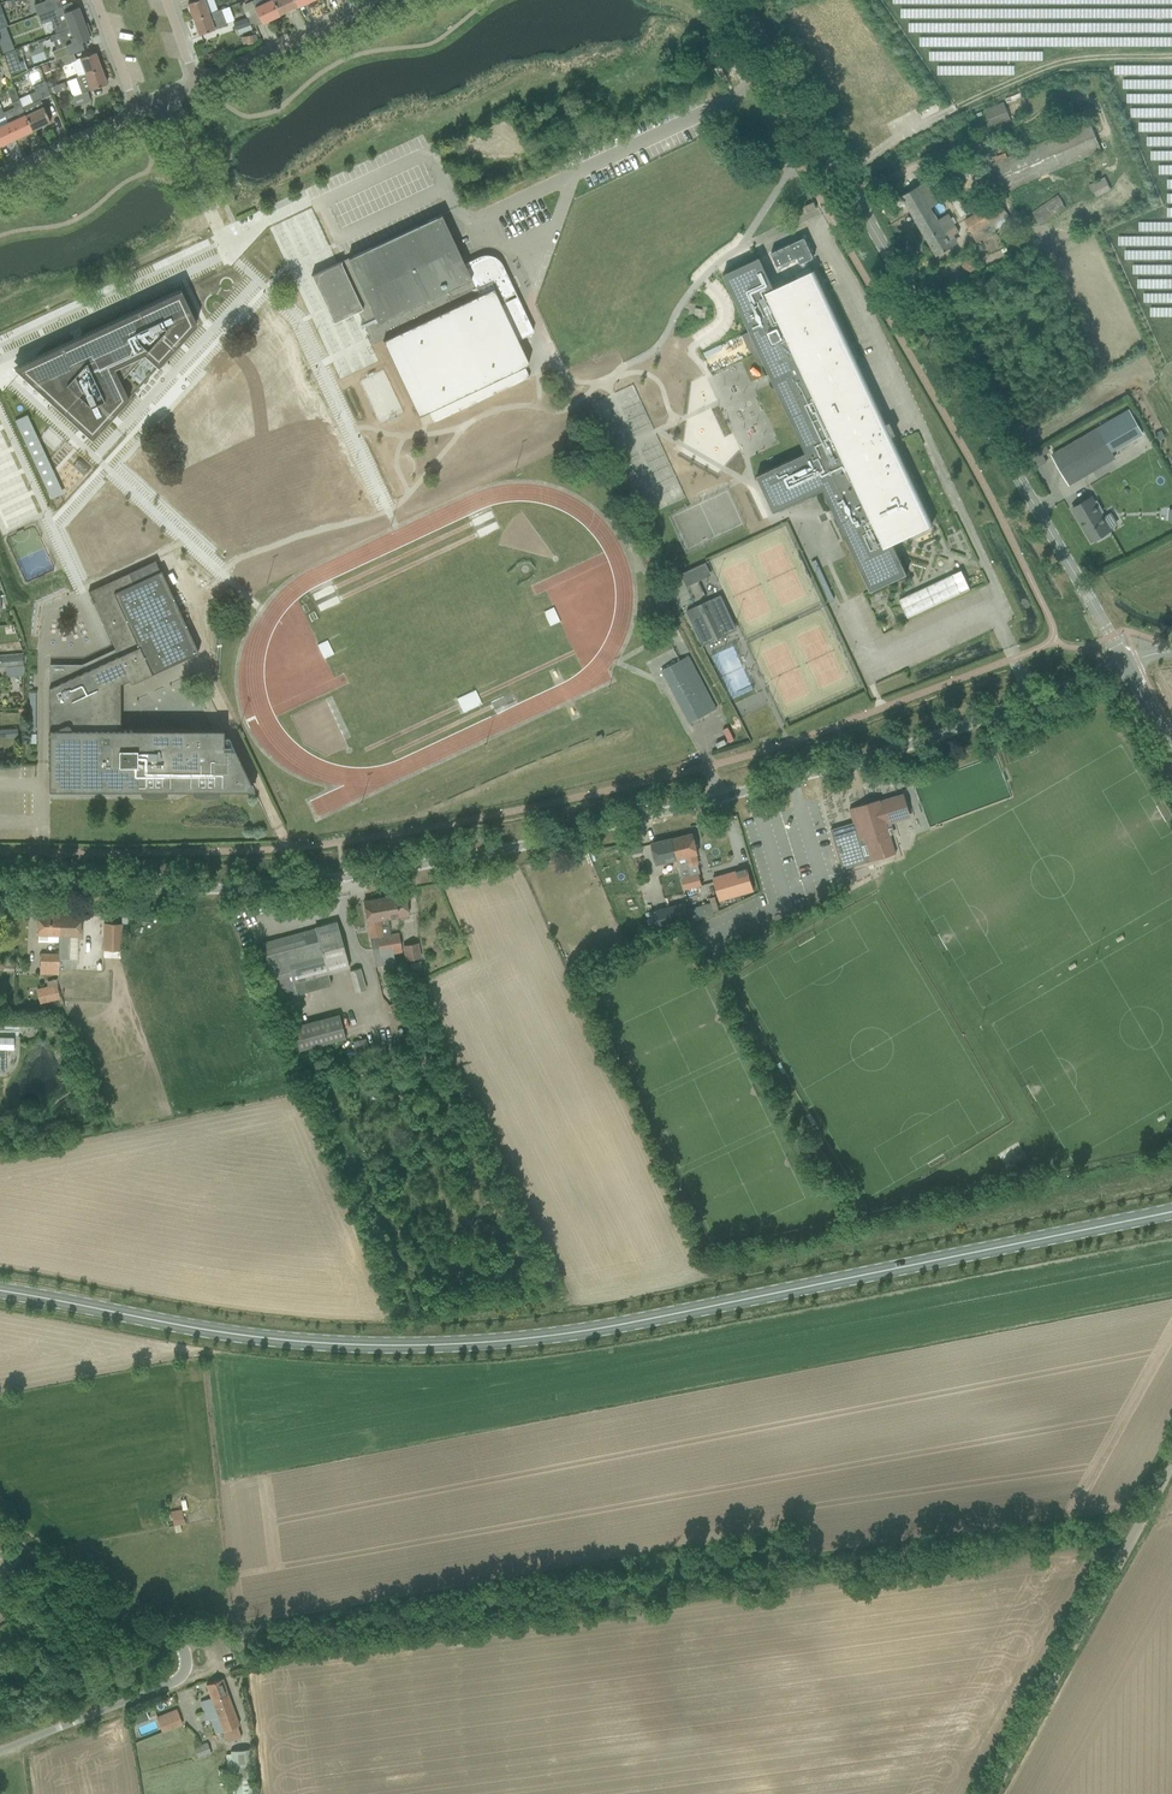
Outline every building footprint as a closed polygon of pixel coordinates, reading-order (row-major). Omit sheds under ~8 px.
[(37,15),(57,7),(55,0),(56,0),(46,0),(46,1),(34,6),(37,15)] [(194,19),(209,13),(204,0),(197,0),(188,3),(194,19)] [(262,23),(279,14),(273,0),(254,0),(251,1),(262,23)] [(279,14),(297,6),(294,0),(273,0),(279,14)] [(244,2),(242,6),(247,17),(251,16),(245,4),(244,2)] [(51,19),(56,33),(84,23),(79,7),(64,13),(62,6),(57,7),(37,15),(40,23),(51,19)] [(194,19),(200,35),(227,25),(221,10),(210,14),(209,13),(194,19)] [(234,22),(237,30),(249,25),(253,23),(250,17),(246,18),(246,17),(242,19),(243,19),(234,22)] [(56,33),(51,35),(56,50),(54,51),(52,52),(55,59),(57,58),(73,53),(70,46),(86,41),(90,39),(87,30),(89,30),(87,23),(85,24),(84,23),(56,33)] [(0,29),(0,37),(7,34),(8,33),(6,27),(0,29)] [(252,35),(245,36),(246,44),(253,43),(252,35)] [(3,54),(11,76),(28,70),(24,60),(19,62),(14,50),(3,54)] [(95,52),(79,58),(85,74),(101,68),(95,52)] [(57,58),(55,59),(58,67),(60,67),(67,64),(72,62),(76,61),(75,60),(73,53),(57,58)] [(720,65),(715,68),(722,81),(728,78),(720,65)] [(71,97),(74,106),(91,100),(87,91),(107,84),(101,68),(85,74),(78,77),(76,78),(82,93),(71,97)] [(40,100),(51,95),(48,88),(45,81),(34,87),(36,91),(29,94),(33,102),(22,107),(33,130),(50,122),(40,100)] [(48,88),(51,95),(67,89),(65,82),(48,88)] [(14,107),(4,112),(5,116),(8,122),(8,123),(15,139),(33,130),(22,107),(13,87),(7,89),(14,107)] [(985,110),(993,128),(1011,120),(1004,102),(985,110)] [(15,139),(8,123),(0,126),(0,146),(15,139)] [(993,164),(1005,191),(1101,150),(1089,123),(993,164)] [(1090,185),(1096,197),(1111,189),(1105,177),(1090,185)] [(902,196),(937,255),(953,246),(946,233),(956,226),(952,219),(948,213),(938,219),(931,207),(939,203),(926,181),(902,196)] [(1032,213),(1040,224),(1066,207),(1058,195),(1032,213)] [(987,224),(972,233),(972,234),(977,242),(996,230),(991,222),(1007,213),(998,198),(997,197),(994,199),(994,200),(995,201),(995,202),(982,210),(981,210),(979,212),(987,224)] [(960,198),(955,200),(960,215),(965,213),(960,198)] [(814,202),(805,206),(808,212),(817,208),(814,202)] [(341,261),(312,275),(334,322),(338,320),(358,311),(365,327),(373,343),(382,339),(418,416),(428,411),(434,422),(529,377),(524,366),(529,364),(517,340),(532,333),(533,332),(533,331),(533,330),(502,265),(501,264),(500,262),(498,260),(496,259),(494,257),(493,260),(489,258),(490,256),(487,255),(485,255),(483,256),(481,256),(479,257),(464,263),(441,215),(441,214),(341,261)] [(802,234),(767,249),(778,273),(813,258),(802,234)] [(930,525),(812,271),(811,271),(812,273),(776,290),(760,257),(723,274),(756,345),(757,355),(762,364),(767,367),(772,367),(774,371),(768,374),(773,383),(778,380),(780,384),(775,386),(806,452),(757,475),(774,512),(823,489),(825,492),(826,501),(828,504),(833,505),(836,504),(837,506),(831,509),(835,518),(841,516),(847,526),(842,528),(871,591),(907,574),(892,540),(909,532),(911,536),(918,533),(916,529),(928,523),(929,526),(930,525)] [(964,260),(961,266),(965,270),(970,272),(975,269),(976,264),(975,259),(970,257),(964,260)] [(78,336),(13,367),(34,387),(35,387),(40,391),(40,392),(41,393),(41,392),(47,398),(48,399),(54,404),(82,431),(83,430),(92,439),(102,427),(109,419),(115,413),(115,414),(128,399),(128,398),(133,392),(134,393),(135,392),(134,391),(139,385),(140,386),(141,385),(140,384),(146,378),(146,379),(147,378),(147,377),(152,371),(153,372),(154,371),(153,370),(157,366),(158,366),(159,365),(164,359),(178,344),(183,338),(183,339),(197,324),(180,289),(178,291),(177,290),(83,335),(79,337),(78,337),(78,336)] [(24,416),(15,420),(51,498),(60,494),(24,416)] [(1052,455),(1070,484),(1114,458),(1097,429),(1052,455)] [(1027,456),(1035,468),(1046,461),(1038,449),(1027,456)] [(1072,508),(1092,541),(1098,537),(1099,539),(1105,535),(1104,534),(1110,530),(1100,513),(1103,511),(1097,501),(1094,502),(1091,497),(1072,508)] [(49,671),(49,790),(171,790),(254,790),(234,748),(223,748),(223,729),(206,729),(204,729),(120,729),(120,683),(129,679),(131,683),(198,652),(161,571),(155,560),(129,572),(88,591),(118,655),(83,671),(49,671)] [(696,566),(681,574),(687,586),(702,579),(696,566)] [(961,570),(899,599),(908,617),(970,588),(961,570)] [(721,595),(686,611),(702,645),(737,629),(721,595)] [(544,610),(550,625),(560,621),(554,606),(544,610)] [(23,665),(22,655),(0,657),(0,667),(23,665)] [(662,670),(689,723),(717,708),(689,656),(662,670)] [(456,696),(462,712),(481,705),(476,689),(456,696)] [(18,736),(18,729),(0,729),(0,737),(18,736)] [(911,818),(904,793),(880,801),(879,799),(867,803),(866,802),(860,803),(861,805),(849,809),(854,822),(831,829),(843,869),(867,862),(859,837),(864,836),(872,860),(896,853),(890,834),(895,833),(892,823),(911,818)] [(693,833),(673,838),(678,859),(681,871),(685,889),(701,885),(698,874),(691,875),(689,866),(698,864),(700,864),(697,854),(698,854),(696,845),(693,833)] [(652,843),(657,864),(677,859),(678,859),(673,838),(652,843)] [(639,841),(628,843),(630,849),(631,855),(642,852),(641,846),(639,841)] [(720,901),(754,891),(747,867),(713,878),(720,901)] [(384,897),(388,918),(408,914),(407,906),(405,894),(384,897)] [(384,897),(364,901),(375,966),(395,963),(394,959),(394,954),(390,934),(387,918),(388,918),(384,897)] [(684,902),(656,909),(661,929),(689,922),(684,902)] [(39,941),(59,942),(59,935),(59,914),(39,913),(38,934),(39,934),(39,941)] [(58,954),(58,959),(69,959),(70,935),(72,935),(80,936),(80,927),(80,915),(59,914),(59,935),(59,942),(60,942),(59,954),(58,954)] [(262,943),(277,999),(331,985),(328,974),(349,968),(337,922),(262,943)] [(102,950),(121,950),(122,923),(103,923),(102,950)] [(434,942),(433,946),(434,950),(437,951),(441,950),(443,947),(441,943),(438,941),(434,942)] [(403,945),(405,960),(421,957),(419,943),(403,945)] [(41,954),(40,974),(57,974),(58,968),(58,966),(58,959),(58,954),(41,954)] [(351,970),(356,991),(366,989),(361,968),(351,970)] [(40,1003),(61,999),(56,979),(47,982),(48,986),(37,988),(40,1003)] [(402,1000),(389,1004),(391,1012),(404,1008),(402,1000)] [(293,1025),(300,1050),(346,1039),(339,1014),(293,1025)] [(5,1071),(6,1049),(14,1049),(14,1037),(0,1037),(0,1071),(5,1071)] [(1027,1167),(1008,1172),(1011,1181),(1029,1176),(1027,1167)] [(183,1509),(171,1511),(174,1525),(175,1525),(176,1532),(182,1531),(180,1524),(185,1523),(183,1509)] [(9,1581),(4,1575),(0,1570),(0,1589),(9,1581)] [(31,1595),(36,1599),(39,1594),(35,1590),(31,1595)] [(224,1730),(228,1742),(242,1737),(238,1725),(239,1725),(222,1678),(206,1684),(211,1697),(201,1701),(207,1720),(211,1719),(216,1733),(224,1730)] [(158,1717),(164,1732),(182,1725),(176,1710),(158,1717)] [(141,1712),(132,1715),(136,1724),(145,1721),(141,1712)] [(195,1749),(198,1758),(212,1753),(209,1744),(195,1749)] [(231,1750),(236,1792),(255,1789),(250,1748),(231,1750)]
